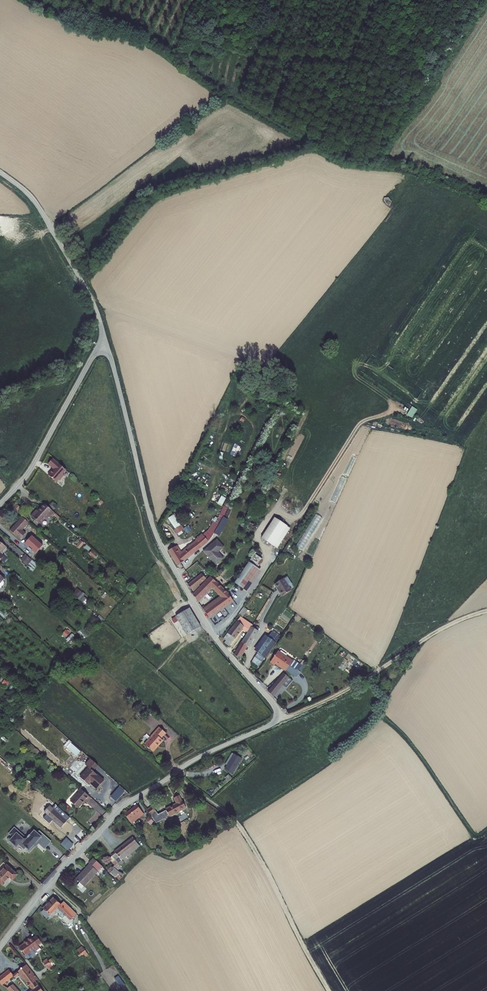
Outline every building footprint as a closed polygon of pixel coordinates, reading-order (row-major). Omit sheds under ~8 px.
[(412,405),(407,414),(412,418),(418,409),(412,405)] [(61,471),(64,467),(50,455),(45,460),(51,465),(45,471),(53,479),(57,475),(57,476),(61,471)] [(35,512),(31,516),(41,525),(50,515),(52,517),(55,514),(44,504),(36,513),(35,512)] [(168,517),(178,533),(185,529),(176,513),(168,517)] [(315,514),(308,531),(314,533),(320,517),(315,514)] [(273,516),(259,536),(276,546),(289,525),(273,516)] [(21,517),(13,527),(24,536),(26,534),(23,531),(29,524),(21,517)] [(221,528),(216,525),(210,534),(215,537),(221,528)] [(13,527),(10,531),(17,537),(18,536),(21,539),(24,536),(13,527)] [(200,533),(193,538),(195,540),(201,535),(205,540),(208,535),(204,530),(200,534),(200,533)] [(303,550),(309,537),(303,534),(297,548),(303,550)] [(173,546),(167,550),(175,565),(205,540),(201,535),(195,540),(178,553),(176,551),(173,546)] [(32,536),(24,545),(36,554),(43,546),(32,536)] [(259,536),(259,537),(276,547),(276,546),(259,536)] [(193,538),(176,551),(178,553),(195,540),(193,538)] [(220,559),(214,551),(220,546),(214,539),(208,543),(211,547),(207,549),(212,556),(208,558),(213,565),(220,559)] [(82,540),(76,545),(80,548),(85,543),(82,540)] [(208,543),(201,549),(208,558),(212,556),(207,549),(211,547),(208,543)] [(92,550),(89,553),(97,560),(100,557),(92,550)] [(250,553),(230,578),(239,585),(259,559),(250,553)] [(32,561),(25,554),(20,560),(27,566),(32,561)] [(200,572),(186,584),(192,591),(199,584),(199,583),(205,578),(200,572)] [(282,576),(273,582),(280,594),(289,589),(282,576)] [(192,592),(190,594),(196,600),(210,587),(217,593),(220,597),(203,611),(207,616),(229,596),(209,577),(192,592)] [(78,587),(73,593),(83,601),(88,596),(78,587)] [(217,593),(201,607),(203,611),(220,597),(217,593)] [(241,605),(236,612),(239,615),(245,607),(241,605)] [(198,626),(188,608),(174,615),(185,634),(198,626)] [(241,616),(239,618),(249,625),(250,622),(241,616)] [(228,634),(223,642),(227,646),(241,628),(245,632),(232,655),(238,658),(246,643),(248,644),(256,629),(249,625),(239,618),(238,617),(226,633),(228,634)] [(257,652),(250,662),(257,667),(274,641),(263,633),(252,649),(257,652)] [(276,650),(267,661),(273,665),(275,663),(282,668),(290,658),(276,650)] [(299,667),(297,665),(299,664),(290,657),(290,658),(282,668),(282,669),(286,671),(290,665),(293,667),(289,673),(293,676),(299,667)] [(283,671),(266,691),(271,696),(288,674),(283,671)] [(151,737),(143,745),(152,753),(163,740),(160,738),(165,732),(158,726),(150,736),(151,737)] [(226,762),(223,766),(230,770),(240,754),(231,749),(228,755),(229,756),(226,762)] [(87,767),(78,777),(87,785),(89,783),(95,789),(103,780),(92,770),(96,765),(89,758),(83,763),(87,767)] [(78,792),(72,798),(79,804),(83,801),(86,804),(91,798),(79,788),(77,791),(78,792)] [(152,820),(166,811),(167,813),(183,802),(179,795),(177,796),(173,791),(169,794),(173,799),(162,806),(163,807),(155,812),(150,804),(143,808),(144,809),(152,820)] [(72,798),(70,801),(77,807),(79,804),(72,798)] [(142,811),(142,810),(135,802),(123,812),(127,817),(134,812),(135,813),(138,810),(139,813),(142,811)] [(52,806),(51,807),(64,819),(68,815),(59,808),(57,810),(52,806)] [(45,810),(40,816),(46,822),(50,818),(58,825),(64,819),(51,807),(47,812),(45,810)] [(129,820),(139,813),(138,810),(135,813),(134,812),(127,817),(129,820)] [(19,836),(19,832),(11,826),(6,832),(10,835),(6,839),(13,845),(15,842),(21,847),(22,846),(27,849),(30,846),(29,845),(34,840),(37,842),(41,846),(47,839),(40,833),(39,834),(36,832),(35,833),(32,830),(29,834),(28,833),(25,836),(26,837),(25,838),(20,839),(19,838),(20,837),(19,836)] [(113,850),(119,858),(122,862),(125,859),(123,855),(137,844),(131,835),(113,850)] [(68,850),(74,844),(67,837),(61,843),(68,850)] [(109,854),(115,862),(119,858),(113,850),(109,854)] [(71,877),(78,883),(91,869),(90,868),(96,861),(88,854),(82,860),(84,861),(71,877)] [(0,870),(0,882),(1,884),(9,876),(12,878),(16,873),(6,864),(0,870)] [(115,878),(116,877),(118,875),(119,874),(120,874),(121,875),(121,874),(122,875),(123,875),(123,874),(124,874),(123,873),(120,871),(113,866),(112,867),(114,868),(112,870),(110,873),(115,877),(115,878)] [(64,912),(69,918),(75,912),(67,904),(64,906),(60,903),(52,896),(42,906),(49,913),(53,909),(60,916),(64,912)] [(40,948),(38,946),(42,943),(36,935),(33,938),(31,936),(25,941),(26,942),(19,947),(28,958),(29,958),(38,952),(37,951),(40,948)] [(82,946),(77,949),(81,954),(83,953),(86,957),(89,954),(82,946)] [(49,970),(53,967),(47,959),(43,962),(49,970)] [(9,990),(19,990),(12,984),(10,985),(7,982),(12,978),(13,979),(17,976),(22,982),(25,980),(33,989),(38,986),(36,982),(38,980),(25,966),(14,974),(9,970),(0,978),(0,983),(9,990)] [(121,987),(125,984),(119,975),(114,978),(121,987)]
